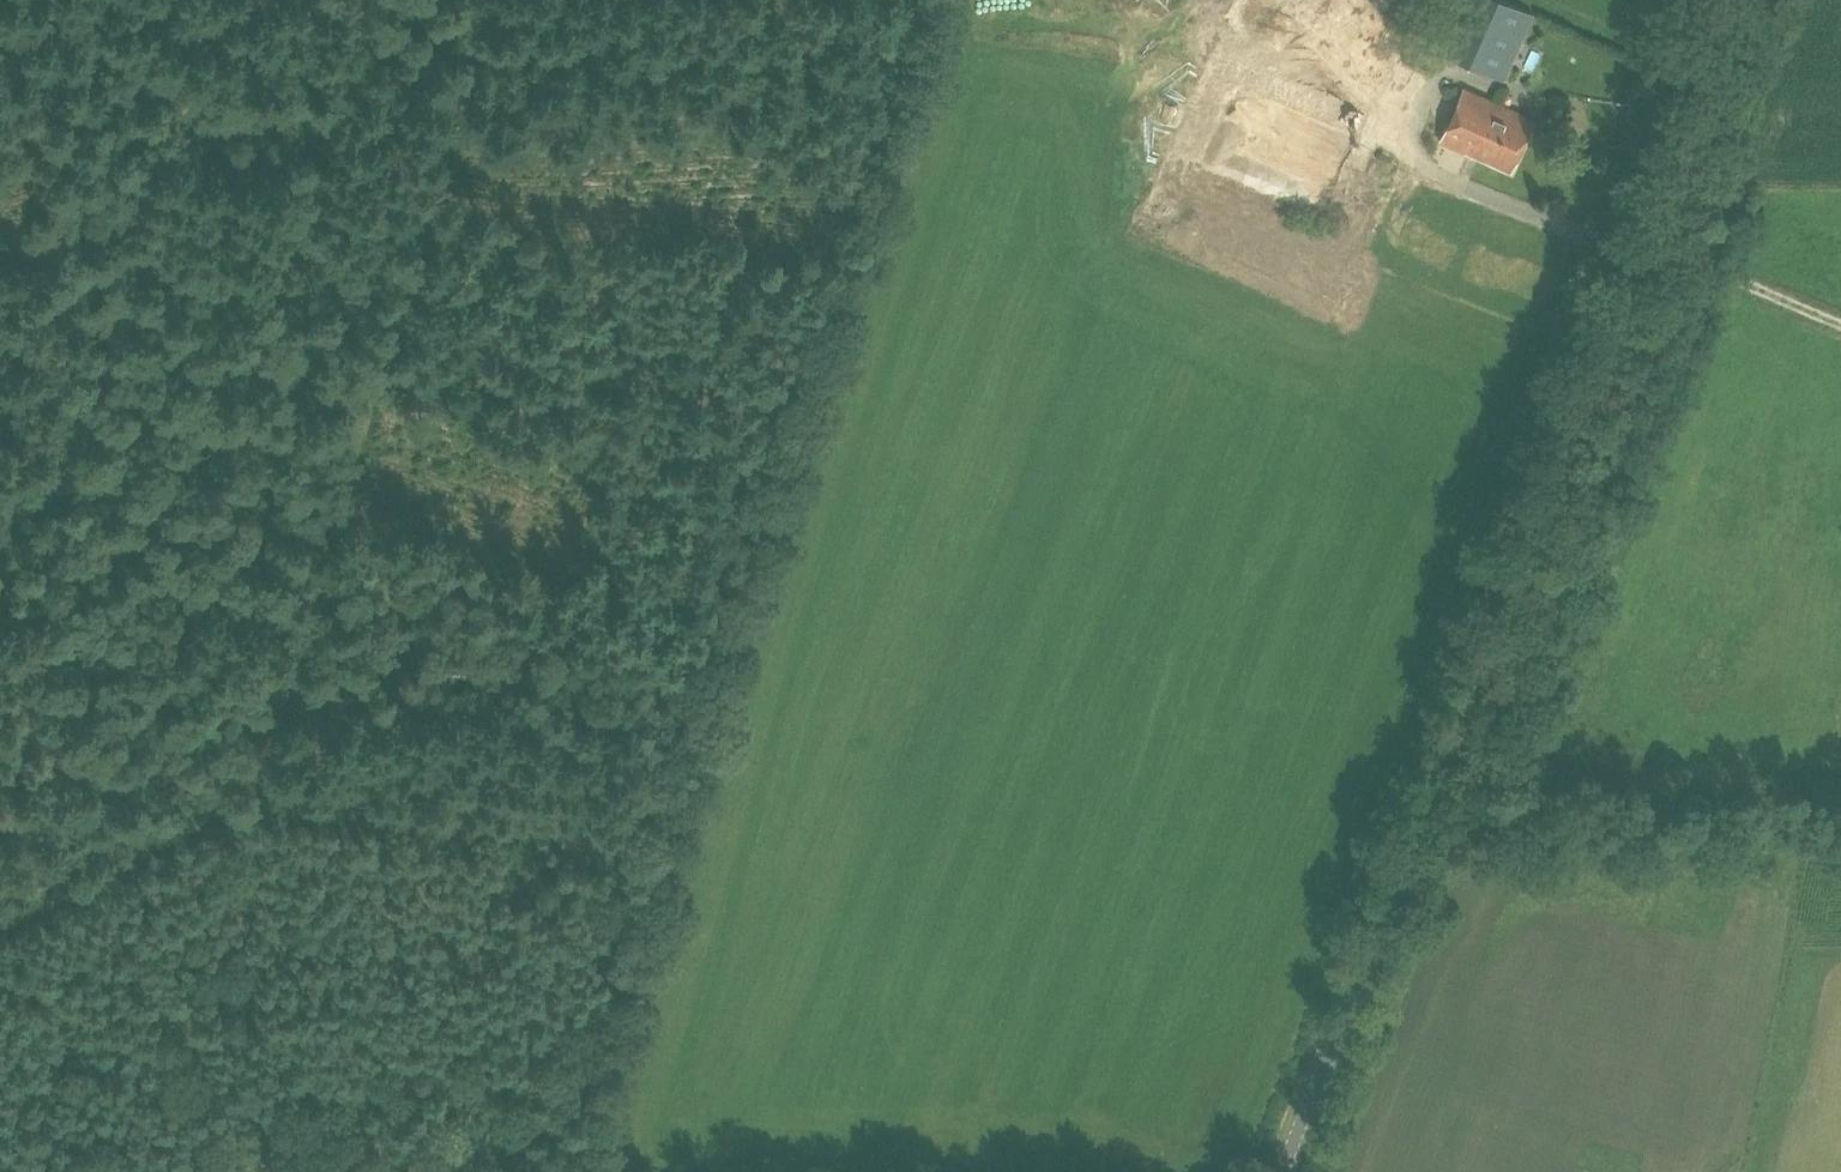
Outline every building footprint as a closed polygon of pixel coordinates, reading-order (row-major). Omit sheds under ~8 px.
[(1499,0),(1474,0),(1449,57),(1503,80),(1531,14),(1499,0)] [(1508,174),(1532,121),(1462,89),(1438,142),(1508,174)] [(1362,131),(1302,105),(1301,107),(1286,143),(1312,155),(1310,160),(1309,161),(1343,175),(1362,131)]
